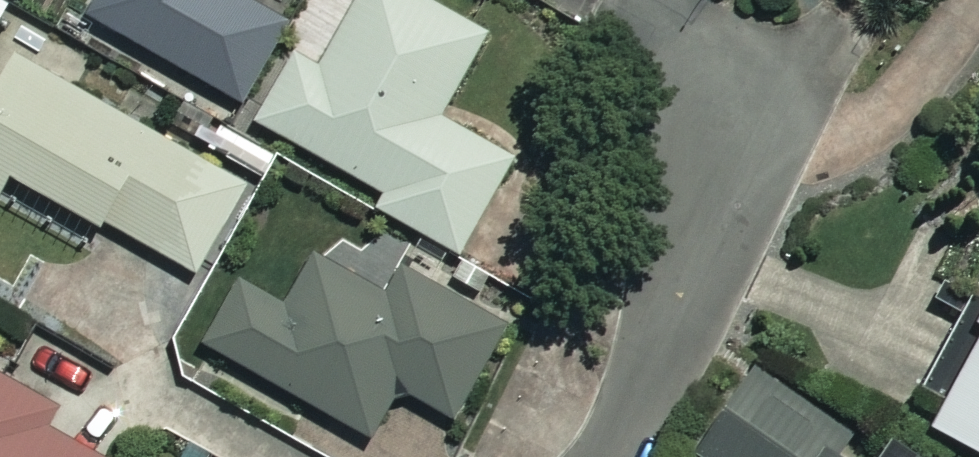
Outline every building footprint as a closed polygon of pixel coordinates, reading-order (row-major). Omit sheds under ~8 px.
[(4,0),(0,0),(0,24),(11,4),(4,0)] [(91,18),(243,100),(285,22),(244,0),(100,0),(91,18)] [(427,0),(361,0),(323,69),(298,55),(260,123),(387,193),(379,207),(461,253),(514,160),(441,119),(488,34),(427,0)] [(16,57),(0,87),(0,203),(1,204),(18,173),(198,272),(247,184),(16,57)] [(385,295),(323,261),(295,312),(242,283),(208,346),(373,436),(399,387),(458,420),(509,327),(400,268),(385,295)] [(935,428),(978,451),(978,346),(935,428)] [(47,427),(59,405),(0,373),(0,456),(102,456),(47,427)] [(752,373),(701,456),(841,456),(854,436),(804,405),(752,373)]
